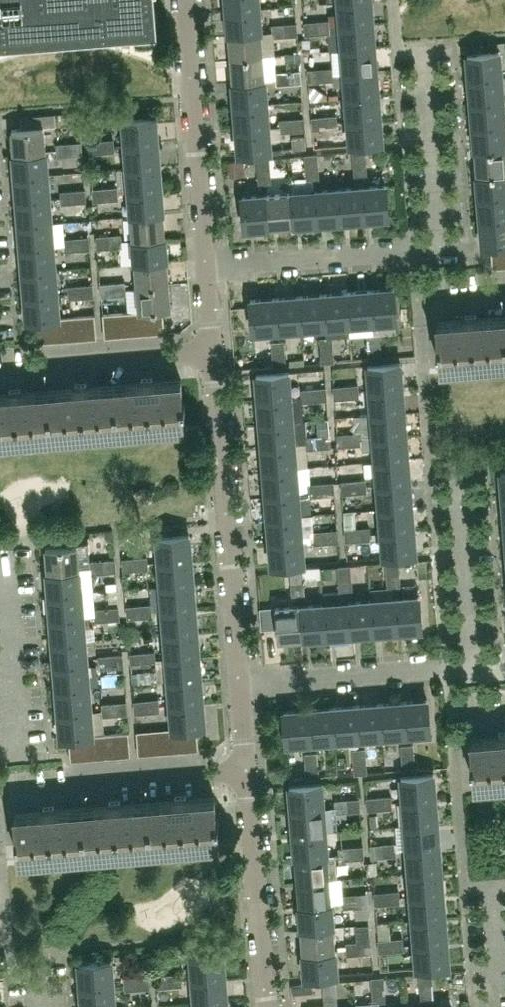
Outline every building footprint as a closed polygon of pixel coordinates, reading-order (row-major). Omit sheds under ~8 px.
[(153,20),(151,0),(0,0),(0,32),(153,20)] [(258,0),(227,0),(228,11),(259,9),(258,0)] [(371,0),(364,0),(340,2),(342,26),(373,23),(371,0)] [(261,32),(259,9),(228,11),(230,35),(261,32)] [(329,21),(319,22),(319,27),(316,28),(317,33),(330,32),(330,27),(329,21)] [(319,27),(319,22),(305,23),(306,34),(317,33),(316,28),(319,27)] [(298,35),(297,23),(284,24),(284,30),(287,30),(287,36),(298,35)] [(375,47),(373,23),(342,26),(344,49),(375,47)] [(284,30),(284,24),(273,25),(274,37),(287,36),(287,30),(284,30)] [(263,56),(261,32),(230,35),(232,59),(263,56)] [(377,71),(375,47),(344,49),(346,73),(377,71)] [(501,77),(499,53),(467,55),(469,79),(501,77)] [(265,80),(263,56),(232,59),(234,82),(265,80)] [(334,80),(334,74),(333,68),(323,69),(323,75),(320,75),(321,81),(334,80)] [(323,75),(323,69),(309,70),(310,82),(321,81),(320,75),(323,75)] [(302,83),(301,71),(288,72),(288,78),(291,77),(291,83),(302,83)] [(379,94),(377,71),(346,73),(348,97),(379,94)] [(288,78),(288,72),(278,73),(279,84),(291,83),(291,77),(288,78)] [(503,101),(501,77),(469,79),(471,103),(503,101)] [(236,106),(267,104),(265,80),(234,82),(236,106)] [(381,118),(379,94),(348,97),(350,120),(381,118)] [(504,124),(503,101),(471,103),(473,127),(504,124)] [(269,127),(267,104),(236,106),(238,130),(269,127)] [(327,122),(326,116),(313,118),(314,129),(325,128),(324,123),(327,122)] [(338,127),(337,121),(337,116),(326,116),(327,122),(324,123),(325,128),(338,127)] [(158,142),(156,118),(124,120),(126,145),(158,142)] [(306,130),(305,118),(292,119),(292,125),(295,125),(295,131),(306,130)] [(383,140),(381,118),(350,120),(352,143),(351,143),(351,145),(384,142),(383,140)] [(292,125),(292,119),(281,120),(282,132),(295,131),(295,125),(292,125)] [(504,124),(473,127),(475,150),(504,148),(504,127),(504,124)] [(46,151),(44,127),(13,129),(15,154),(46,151)] [(271,150),(269,127),(238,130),(240,152),(239,152),(239,154),(272,152),(272,150),(271,150)] [(305,137),(292,138),(293,150),(306,149),(305,137)] [(115,151),(114,140),(100,141),(101,147),(104,146),(104,152),(115,151)] [(91,153),(104,152),(104,146),(101,147),(100,141),(90,142),(91,153)] [(69,155),(83,154),(82,142),(71,143),(72,149),(69,149),(69,155)] [(160,166),(158,142),(126,145),(128,168),(160,166)] [(72,149),(71,143),(58,144),(59,156),(69,155),(69,149),(72,149)] [(475,150),(477,174),(504,172),(504,148),(475,150)] [(366,161),(366,150),(353,151),(355,165),(361,164),(360,161),(366,161)] [(48,175),(46,151),(15,154),(17,177),(48,175)] [(318,165),(317,155),(306,156),(307,169),(313,168),(312,166),(318,165)] [(271,169),(270,159),(258,159),(259,173),(265,172),(265,169),(271,169)] [(243,160),(233,160),(234,171),(244,170),(243,160)] [(368,174),(366,161),(360,161),(361,164),(355,165),(355,175),(368,174)] [(319,178),(318,165),(312,166),(313,168),(307,169),(308,179),(319,178)] [(162,189),(160,166),(128,168),(130,192),(162,189)] [(271,169),(265,169),(265,172),(259,173),(260,183),(272,182),(271,169)] [(477,174),(479,198),(504,196),(504,172),(477,174)] [(50,199),(48,175),(17,177),(19,201),(50,199)] [(389,217),(387,184),(385,184),(385,185),(362,187),(365,218),(388,216),(388,217),(389,217)] [(118,199),(117,187),(104,188),(105,194),(107,194),(108,200),(118,199)] [(365,218),(362,187),(339,189),(341,220),(365,218)] [(105,194),(104,188),(94,189),(95,201),(108,200),(107,194),(105,194)] [(163,213),(162,189),(130,192),(132,216),(163,213)] [(341,220),(339,189),(315,191),(317,222),(341,220)] [(76,196),(75,190),(62,191),(63,203),(73,202),(73,197),(76,196)] [(86,201),(86,190),(75,190),(76,196),(73,197),(73,202),(86,201)] [(317,222),(315,191),(291,193),(294,224),(317,222)] [(291,193),(267,195),(270,226),(294,224),(291,193)] [(270,226),(267,195),(245,197),(244,196),(243,196),(246,229),(247,229),(247,228),(270,226)] [(479,198),(481,222),(504,220),(504,196),(479,198)] [(52,222),(50,199),(19,201),(20,225),(52,222)] [(165,237),(163,213),(132,216),(134,239),(165,237)] [(481,222),(483,246),(490,245),(502,244),(504,244),(504,220),(481,222)] [(54,246),(52,222),(20,225),(22,249),(54,246)] [(122,246),(121,235),(108,236),(108,242),(111,241),(112,247),(122,246)] [(108,242),(108,236),(97,237),(98,248),(112,247),(111,241),(108,242)] [(90,249),(89,237),(79,238),(79,244),(77,244),(77,250),(90,249)] [(167,260),(165,237),(134,239),(136,263),(167,260)] [(79,244),(79,238),(66,239),(67,251),(77,250),(77,244),(79,244)] [(504,268),(502,244),(490,245),(492,269),(504,268)] [(56,270),(54,246),(22,249),(24,272),(56,270)] [(169,284),(167,260),(136,263),(138,287),(169,284)] [(58,293),(56,270),(24,272),(26,296),(58,293)] [(126,294),(125,282),(112,283),(112,289),(115,289),(115,295),(126,294)] [(112,289),(112,283),(101,284),(102,296),(115,295),(115,289),(112,289)] [(171,308),(169,284),(138,287),(140,311),(152,310),(164,309),(171,308)] [(83,291),(83,285),(69,286),(70,298),(81,298),(80,292),(83,291)] [(94,296),(93,285),(83,285),(83,291),(80,292),(81,298),(94,296)] [(397,320),(394,287),(393,287),(393,288),(370,290),(373,322),(395,320),(397,320)] [(373,322),(370,290),(347,292),(349,324),(373,322)] [(349,324),(347,292),(323,294),(326,325),(349,324)] [(60,318),(58,293),(26,296),(28,320),(36,320),(48,319),(60,318)] [(326,325),(323,294),(299,296),(302,327),(326,325)] [(302,327),(299,296),(276,298),(278,329),(302,327)] [(278,329),(276,298),(253,300),(253,299),(252,299),(254,332),(256,332),(256,331),(278,329)] [(166,334),(164,309),(152,310),(154,335),(166,334)] [(154,335),(152,310),(140,311),(142,335),(154,335)] [(142,335),(140,311),(128,312),(130,336),(142,335)] [(130,336),(128,312),(116,313),(118,337),(130,336)] [(118,337),(116,313),(104,314),(106,338),(118,337)] [(98,339),(96,315),(84,316),(86,340),(98,339)] [(504,317),(477,319),(477,315),(465,316),(466,320),(437,323),(439,343),(436,343),(437,348),(439,348),(441,369),(500,364),(504,364),(504,328),(504,317)] [(86,340),(84,316),(72,317),(74,341),(86,340)] [(74,341),(72,317),(60,318),(62,342),(74,341)] [(62,342),(60,318),(48,319),(50,343),(62,342)] [(50,343),(48,319),(36,320),(38,344),(50,343)] [(376,345),(381,344),(380,334),(367,335),(368,348),(370,348),(376,347),(376,345)] [(334,348),(333,338),(321,339),(322,352),(328,351),(328,349),(334,348)] [(286,355),(285,341),(273,342),(274,353),(280,352),(280,355),(286,355)] [(382,357),(381,344),(376,345),(376,347),(370,348),(368,348),(369,358),(371,358),(382,357)] [(335,361),(334,348),(328,349),(328,351),(322,352),(323,362),(335,361)] [(287,365),(286,355),(280,355),(280,352),(274,353),(275,366),(287,365)] [(402,387),(400,364),(401,364),(401,363),(369,366),(369,368),(371,390),(402,387)] [(291,397),(289,374),(290,374),(290,373),(257,375),(257,377),(258,377),(260,400),(291,397)] [(186,426),(184,406),(186,406),(186,401),(183,401),(181,380),(154,382),(153,378),(142,379),(142,383),(115,385),(119,432),(186,426)] [(119,432),(115,385),(88,388),(87,384),(76,385),(76,389),(49,391),(53,437),(86,434),(119,432)] [(360,396),(359,385),(348,386),(348,392),(346,392),(346,398),(360,396)] [(348,392),(348,386),(335,387),(335,398),(346,398),(346,392),(348,392)] [(404,411),(402,387),(371,390),(373,414),(404,411)] [(328,399),(327,388),(313,389),(314,395),(317,395),(317,400),(328,399)] [(49,391),(21,393),(21,389),(10,390),(10,394),(0,395),(0,441),(45,438),(53,437),(49,391)] [(314,395),(313,389),(303,390),(304,401),(317,400),(317,395),(314,395)] [(293,421),(291,397),(260,400),(262,423),(293,421)] [(363,438),(375,437),(406,435),(404,411),(373,414),(355,415),(356,433),(363,432),(363,438)] [(293,421),(262,423),(264,447),(295,444),(293,421)] [(363,444),(363,438),(363,432),(356,433),(352,433),(352,439),(350,439),(350,445),(363,444)] [(352,439),(352,433),(338,434),(339,446),(350,445),(350,439),(352,439)] [(332,447),(331,435),(317,436),(318,442),(321,442),(321,448),(332,447)] [(376,448),(377,461),(408,459),(406,435),(375,437),(363,438),(363,444),(364,449),(376,448)] [(321,448),(321,442),(318,442),(317,436),(307,437),(307,443),(308,449),(321,448)] [(297,468),(295,444),(264,447),(266,470),(297,468)] [(410,482),(408,459),(377,461),(365,462),(366,474),(378,473),(379,485),(410,482)] [(299,491),(297,468),(266,470),(268,494),(299,491)] [(367,492),(366,480),(356,481),(356,487),(354,487),(354,493),(367,492)] [(356,487),(356,481),(343,482),(344,494),(354,493),(354,487),(356,487)] [(412,506),(410,482),(379,485),(381,508),(412,506)] [(336,494),(335,483),(321,484),(322,489),(324,489),(325,495),(336,494)] [(322,489),(321,484),(311,485),(312,496),(325,495),(324,489),(322,489)] [(301,515),(299,491),(268,494),(270,518),(301,515)] [(414,530),(412,506),(381,508),(383,532),(414,530)] [(355,511),(345,512),(347,529),(356,528),(355,511)] [(303,539),(301,515),(270,518),(271,541),(303,539)] [(371,539),(370,527),(360,528),(360,534),(357,534),(358,540),(371,539)] [(360,534),(360,528),(356,528),(347,529),(348,541),(358,540),(357,534),(360,534)] [(339,542),(339,530),(325,531),(325,537),(328,537),(329,543),(339,542)] [(416,552),(414,530),(383,532),(385,555),(384,555),(384,556),(417,554),(417,552),(416,552)] [(325,537),(325,531),(314,532),(315,544),(329,543),(328,537),(325,537)] [(78,544),(77,545),(76,532),(55,534),(56,546),(47,547),(49,571),(80,569),(78,544)] [(192,559),(190,535),(158,538),(160,562),(192,559)] [(305,561),(303,539),(271,541),(273,564),(273,566),(305,563),(305,561)] [(149,569),(148,557),(137,558),(137,564),(135,564),(135,570),(149,569)] [(137,564),(137,558),(124,559),(125,571),(135,570),(135,564),(137,564)] [(193,583),(192,559),(160,562),(162,586),(193,583)] [(117,571),(116,560),(102,561),(103,567),(105,566),(106,572),(117,571)] [(103,567),(102,561),(92,562),(93,573),(106,572),(105,566),(103,567)] [(400,572),(399,562),(387,562),(388,576),(394,575),(394,573),(400,572)] [(352,576),(351,566),(339,566),(340,580),(346,579),(346,577),(352,576)] [(82,592),(80,569),(49,571),(51,595),(82,592)] [(304,580),(304,569),(292,570),(293,584),(299,583),(298,581),(304,580)] [(401,586),(400,572),(394,573),(394,575),(388,576),(389,586),(401,586)] [(340,580),(341,590),(347,590),(353,589),(352,576),(346,577),(346,579),(340,580)] [(305,593),(304,580),(298,581),(299,583),(293,584),(294,594),(305,593)] [(195,607),(193,583),(162,586),(164,609),(195,607)] [(351,634),(348,602),(347,590),(341,590),(324,592),(325,604),(327,636),(351,634)] [(84,616),(82,592),(51,595),(53,619),(84,616)] [(423,629),(420,596),(418,596),(418,597),(396,599),(398,630),(421,628),(421,629),(423,629)] [(398,630),(396,599),(380,600),(372,601),(375,632),(398,630)] [(375,632),(372,601),(348,602),(351,634),(375,632)] [(153,616),(152,604),(141,605),(141,611),(139,611),(139,617),(153,616)] [(327,636),(325,604),(301,606),(304,638),(327,636)] [(141,611),(141,605),(127,606),(128,618),(139,617),(139,611),(141,611)] [(304,638),(301,606),(278,608),(278,607),(277,607),(279,641),(281,640),(281,639),(304,638)] [(120,619),(119,607),(106,608),(107,614),(109,614),(110,619),(120,619)] [(197,631),(195,607),(164,609),(166,633),(197,631)] [(107,614),(106,608),(96,609),(97,620),(110,619),(109,614),(107,614)] [(86,640),(84,616),(53,619),(54,642),(86,640)] [(199,654),(197,631),(166,633),(168,657),(199,654)] [(88,663),(86,640),(54,642),(56,666),(88,663)] [(156,663),(155,652),(145,653),(145,658),(143,659),(143,664),(156,663)] [(145,658),(145,653),(131,654),(132,665),(143,664),(143,659),(145,658)] [(124,666),(123,654),(110,655),(111,661),(113,661),(114,667),(124,666)] [(201,678),(199,654),(168,657),(169,680),(201,678)] [(111,661),(110,655),(100,656),(101,668),(114,667),(113,661),(111,661)] [(100,684),(98,664),(88,664),(88,663),(56,666),(58,689),(90,687),(89,685),(100,684)] [(144,672),(132,672),(132,684),(144,683),(144,672)] [(203,702),(201,678),(169,680),(171,704),(203,702)] [(91,711),(90,687),(58,689),(60,712),(60,713),(91,711)] [(430,731),(428,698),(427,698),(427,700),(403,702),(406,733),(428,731),(430,731)] [(160,711),(159,699),(149,700),(149,706),(147,706),(147,712),(160,711)] [(149,706),(149,700),(135,701),(136,712),(136,713),(147,712),(147,706),(149,706)] [(128,712),(127,702),(114,703),(114,709),(117,709),(117,715),(128,714),(128,712)] [(205,726),(203,702),(171,704),(173,728),(185,728),(197,727),(205,726)] [(406,733),(403,702),(379,703),(382,735),(406,733)] [(114,709),(114,703),(104,704),(104,712),(104,715),(117,715),(117,709),(114,709)] [(382,735),(379,703),(356,705),(358,737),(359,749),(364,748),(363,736),(382,735)] [(358,737),(356,705),(332,707),(334,738),(358,737)] [(334,738),(332,707),(308,709),(311,740),(334,738)] [(284,712),(286,743),(288,743),(288,742),(290,742),(293,772),(304,771),(302,747),(296,747),(296,742),(311,740),(308,709),(286,711),(286,710),(284,710),(284,712)] [(81,736),(93,735),(91,711),(60,713),(61,737),(69,737),(81,736)] [(199,751),(197,727),(185,728),(187,752),(199,751)] [(175,753),(173,728),(161,729),(163,754),(175,753)] [(187,752),(185,728),(173,728),(175,753),(187,752)] [(163,754),(161,729),(149,730),(151,754),(163,754)] [(151,754),(149,730),(137,731),(139,755),(151,754)] [(131,756),(129,732),(117,733),(119,757),(131,756)] [(119,757),(117,733),(105,734),(107,758),(119,757)] [(107,758),(105,734),(93,735),(95,759),(107,758)] [(95,759),(93,735),(81,736),(83,760),(95,759)] [(83,760),(81,736),(69,737),(71,761),(83,760)] [(471,738),(473,759),(470,759),(471,764),(473,764),(475,785),(504,782),(504,736),(471,738)] [(414,755),(413,744),(401,745),(402,758),(408,758),(408,755),(414,755)] [(365,759),(364,748),(359,749),(353,749),(354,762),(360,762),(360,759),(365,759)] [(317,763),(317,752),(305,753),(306,766),(312,766),(312,763),(317,763)] [(415,768),(414,755),(408,755),(408,758),(402,758),(403,769),(415,768)] [(366,772),(365,759),(360,759),(360,762),(354,762),(355,773),(366,772)] [(312,766),(306,766),(307,777),(318,776),(317,763),(312,763),(312,766)] [(435,798),(433,776),(434,776),(434,774),(401,777),(401,778),(402,778),(404,801),(435,798)] [(323,808),(321,785),(322,785),(322,784),(289,786),(289,788),(290,788),(292,810),(323,808)] [(380,802),(380,796),(367,798),(368,809),(378,809),(378,803),(380,802)] [(392,808),(391,796),(380,796),(380,802),(378,803),(378,809),(392,808)] [(218,844),(217,822),(220,822),(219,818),(217,818),(215,803),(215,797),(148,803),(152,849),(218,844)] [(360,810),(359,798),(346,799),(346,805),(349,805),(349,811),(360,810)] [(437,822),(435,798),(404,801),(405,825),(437,822)] [(346,805),(346,799),(335,800),(336,812),(349,811),(349,805),(346,805)] [(152,849),(148,803),(82,808),(85,854),(152,849)] [(85,854),(82,808),(15,813),(18,859),(85,854)] [(325,832),(323,808),(292,810),(294,834),(325,832)] [(376,814),(369,814),(369,826),(377,826),(376,814)] [(439,846),(437,822),(405,825),(407,848),(439,846)] [(327,855),(325,832),(294,834),(296,858),(327,855)] [(395,855),(394,843),(384,844),(384,850),(382,850),(382,856),(395,855)] [(384,850),(384,844),(371,845),(372,857),(382,856),(382,850),(384,850)] [(363,857),(363,846),(349,847),(350,853),(353,852),(353,858),(363,857)] [(441,869),(439,846),(407,848),(409,872),(441,869)] [(350,853),(349,847),(339,848),(340,859),(353,858),(353,852),(350,853)] [(329,879),(327,855),(296,858),(298,881),(329,879)] [(442,893),(441,869),(409,872),(411,896),(442,893)] [(331,902),(329,879),(298,881),(300,905),(331,902)] [(399,902),(398,890),(388,891),(388,897),(386,897),(386,903),(399,902)] [(388,897),(388,891),(375,892),(376,904),(386,903),(386,897),(388,897)] [(367,905),(366,893),(353,894),(354,900),(356,900),(357,906),(367,905)] [(444,917),(442,893),(411,896),(413,919),(444,917)] [(354,900),(353,894),(343,895),(344,907),(357,906),(356,900),(354,900)] [(332,926),(331,902),(300,905),(301,929),(332,926)] [(446,940),(444,917),(413,919),(415,943),(446,940)] [(334,950),(332,926),(301,929),(303,952),(334,950)] [(403,950),(402,938),(392,939),(392,945),(389,945),(390,951),(403,950)] [(392,945),(392,939),(378,940),(379,952),(390,951),(389,945),(392,945)] [(448,963),(446,940),(415,943),(417,966),(416,966),(416,967),(449,965),(449,963),(448,963)] [(371,952),(370,941),(357,942),(358,948),(360,947),(361,953),(371,952)] [(358,948),(357,942),(356,942),(347,942),(348,954),(361,953),(360,947),(358,948)] [(336,973),(334,950),(303,952),(305,975),(304,975),(304,977),(337,974),(337,973),(336,973)] [(224,976),(222,952),(190,954),(192,979),(224,976)] [(113,985),(111,961),(79,963),(81,988),(113,985)] [(432,983),(431,973),(420,974),(421,987),(426,987),(426,984),(432,983)] [(170,980),(169,974),(156,976),(157,987),(167,986),(167,980),(170,980)] [(181,985),(180,974),(169,974),(170,980),(167,980),(167,986),(181,985)] [(149,988),(148,976),(135,978),(136,983),(138,983),(139,989),(149,988)] [(226,1000),(224,976),(192,979),(194,1002),(226,1000)] [(384,987),(383,977),(371,978),(372,991),(378,991),(378,988),(384,987)] [(136,983),(135,978),(125,978),(126,990),(139,989),(138,983),(136,983)] [(336,991),(335,981),(323,982),(324,995),(330,995),(330,992),(336,991)] [(433,997),(432,983),(426,984),(426,987),(421,987),(422,998),(433,997)] [(113,985),(81,988),(83,1006),(115,1006),(113,985)] [(303,985),(292,986),(292,994),(303,993),(303,985)] [(385,1001),(384,987),(378,988),(378,991),(372,991),(373,1002),(379,1001),(385,1001)] [(337,1005),(336,991),(330,992),(330,995),(324,995),(325,1006),(337,1005)]
